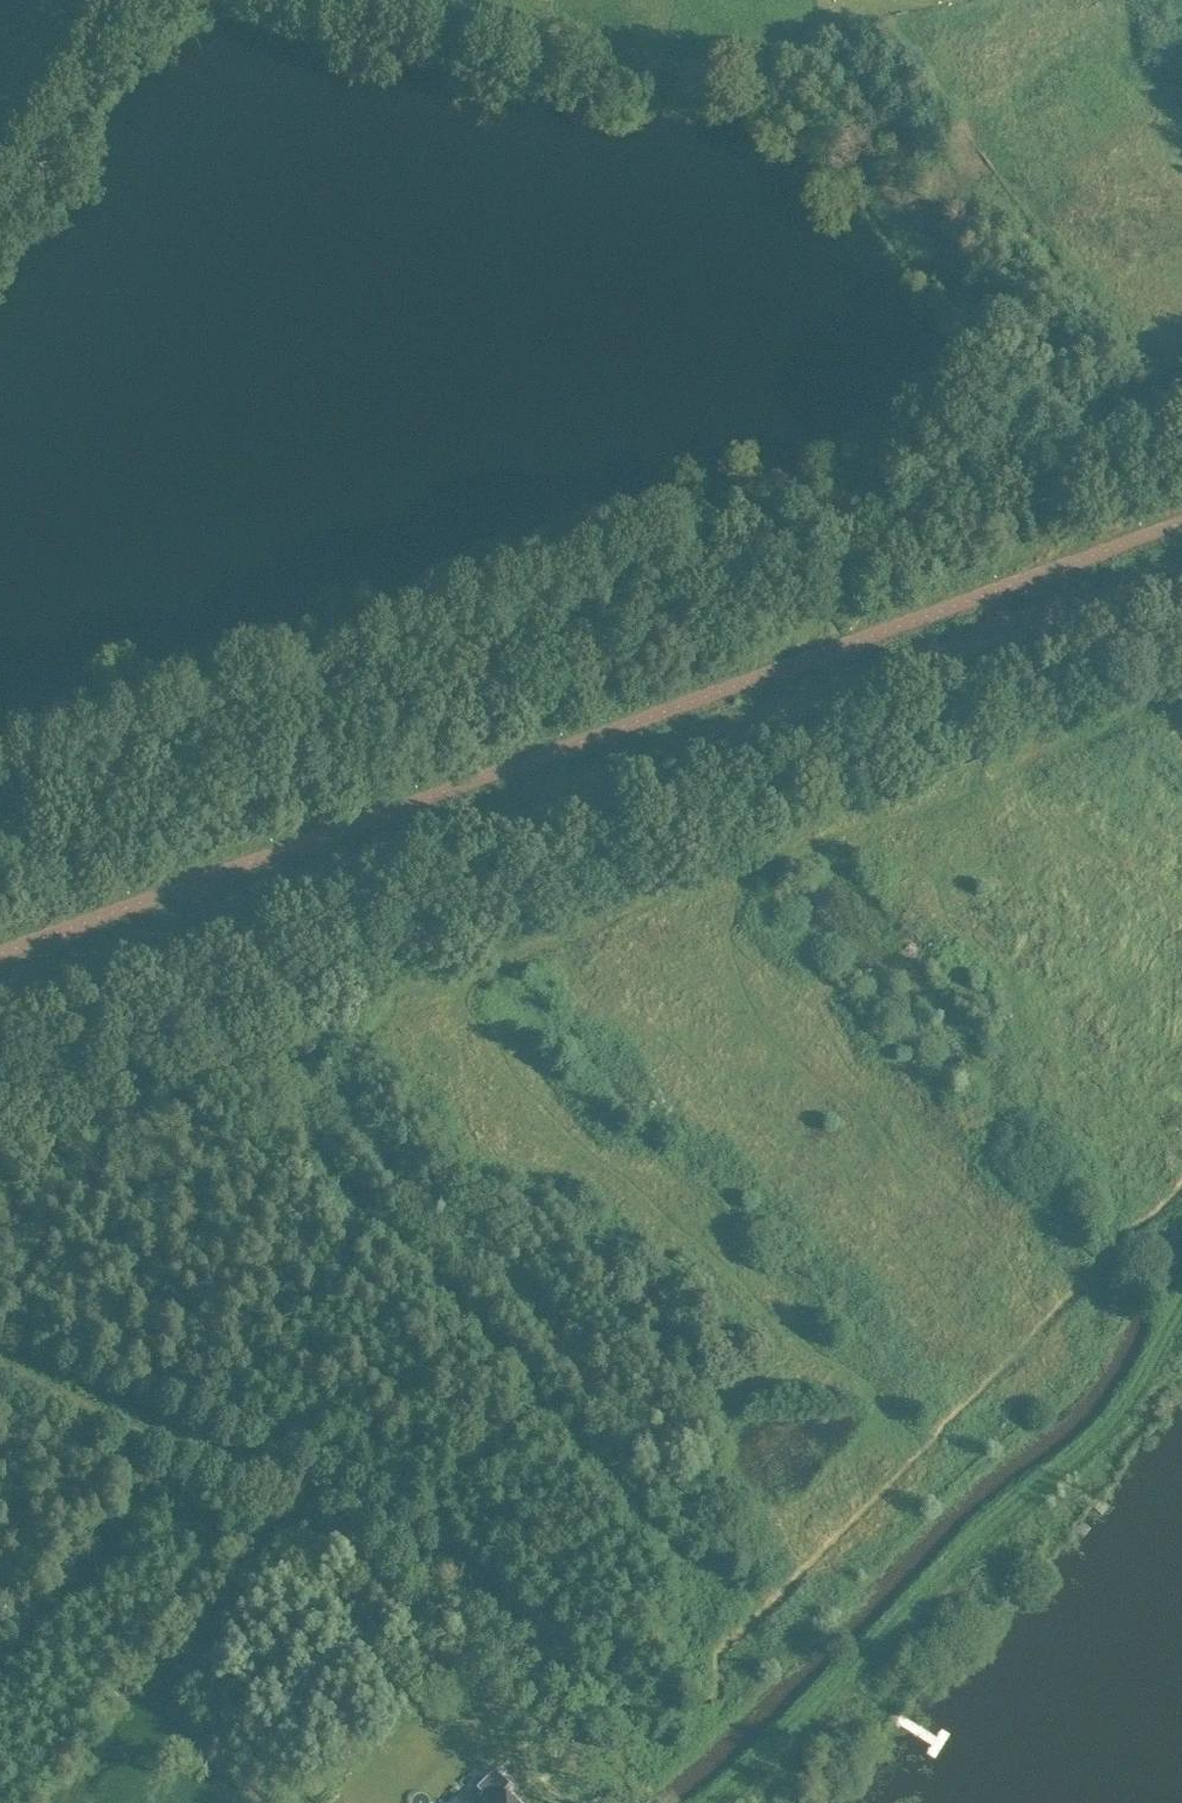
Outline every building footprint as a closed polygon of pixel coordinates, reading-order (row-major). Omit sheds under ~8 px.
[(486,1802),(513,1802),(501,1791),(508,1784),(495,1771),(478,1787),(490,1799),(486,1802)]
